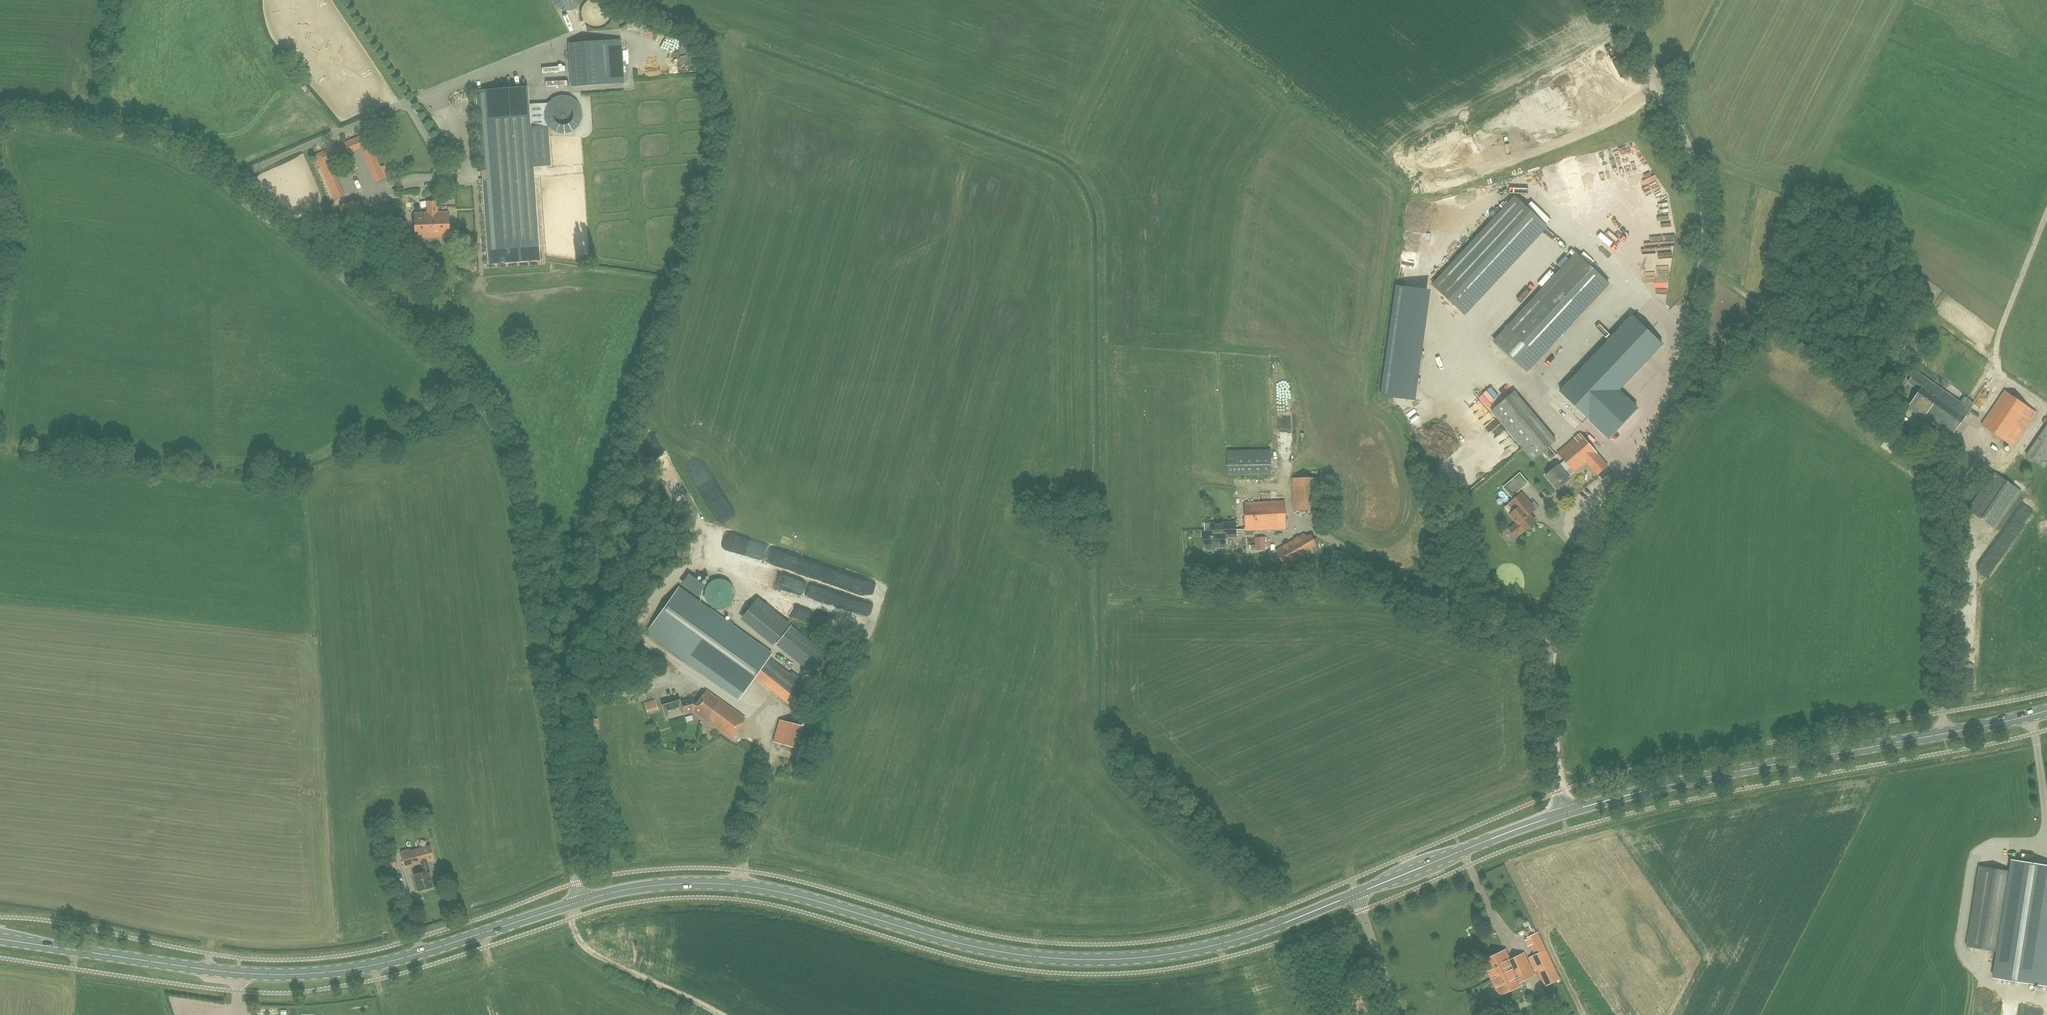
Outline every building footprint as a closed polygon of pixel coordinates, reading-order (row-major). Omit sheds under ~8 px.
[(624,83),(621,39),(568,43),(571,87),(624,83)] [(1587,88),(1579,93),(1590,111),(1612,98),(1602,80),(1592,85),(1593,87),(1588,90),(1587,88)] [(550,165),(547,125),(530,126),(529,115),(534,115),(533,108),(529,108),(527,86),(475,90),(488,265),(540,261),(533,167),(550,165)] [(366,133),(315,154),(334,200),(342,197),(326,159),(361,144),(377,182),(385,179),(366,133)] [(1630,196),(1630,186),(1620,186),(1620,196),(1630,196)] [(1441,270),(1430,281),(1464,313),(1479,298),(1494,298),(1502,305),(1511,305),(1496,322),(1496,331),(1490,337),(1500,348),(1497,352),(1503,357),(1506,353),(1524,370),(1609,280),(1576,248),(1549,277),(1541,277),(1548,262),(1548,258),(1521,258),(1521,252),(1548,223),(1527,203),(1512,195),(1457,253),(1453,260),(1440,260),(1441,270)] [(341,215),(343,228),(344,230),(365,227),(360,200),(339,204),(341,215)] [(414,213),(415,238),(458,236),(458,226),(449,227),(448,211),(436,212),(436,201),(427,201),(428,212),(414,213)] [(1618,390),(1662,344),(1648,330),(1647,330),(1632,316),(1561,392),(1585,415),(1609,438),(1637,408),(1618,390)] [(1964,395),(1960,401),(1916,371),(1908,382),(1920,390),(1908,407),(1924,417),(1925,416),(1952,434),(1974,402),(1964,395)] [(1494,378),(1489,380),(1494,390),(1499,388),(1494,378)] [(1511,387),(1487,409),(1531,457),(1555,435),(1511,387)] [(2013,446),(2037,412),(2006,391),(1982,425),(2013,446)] [(1479,407),(1484,404),(1475,393),(1471,396),(1479,407)] [(1417,396),(1409,401),(1413,407),(1420,402),(1417,396)] [(1460,410),(1455,415),(1463,423),(1468,418),(1460,410)] [(1274,426),(1285,425),(1285,413),(1274,413),(1274,426)] [(1897,422),(1886,438),(1899,447),(1910,431),(1897,422)] [(2046,461),(2046,425),(2026,456),(2043,467),(2046,461)] [(1607,466),(1597,453),(1581,434),(1559,453),(1565,460),(1559,465),(1546,476),(1558,489),(1570,479),(1565,472),(1571,467),(1575,472),(1586,462),(1597,475),(1607,466)] [(1225,447),(1226,471),(1269,470),(1268,445),(1225,447)] [(1994,472),(1969,509),(1995,528),(2021,491),(1994,472)] [(1312,507),(1312,474),(1289,474),(1289,507),(1312,507)] [(1522,493),(1505,507),(1517,522),(1510,529),(1516,537),(1524,530),(1525,531),(1536,521),(1529,513),(1535,509),(1522,493)] [(1246,530),(1286,528),(1285,501),(1245,503),(1246,530)] [(1237,535),(1236,522),(1204,524),(1205,547),(1226,546),(1226,536),(1237,535)] [(1276,549),(1286,569),(1314,553),(1319,550),(1311,535),(1307,537),(1304,533),(1276,549)] [(807,572),(812,560),(781,549),(776,561),(807,572)] [(812,561),(809,572),(822,575),(824,564),(812,561)] [(692,584),(694,585),(697,579),(685,572),(680,580),(691,586),(692,584)] [(712,608),(733,595),(726,582),(717,587),(712,578),(699,585),(712,608)] [(755,676),(764,683),(791,704),(805,686),(768,658),(772,653),(679,586),(646,632),(739,699),(755,676)] [(666,718),(683,713),(692,710),(730,738),(745,718),(706,691),(696,704),(693,701),(692,701),(691,698),(680,702),(679,700),(662,705),(666,718)] [(590,729),(599,729),(598,718),(590,719),(590,729)] [(798,748),(804,727),(780,720),(774,741),(798,748)] [(430,846),(401,853),(405,867),(421,863),(423,871),(414,874),(418,890),(432,886),(430,880),(432,879),(427,861),(434,859),(430,846)] [(2009,872),(1979,867),(1967,946),(1996,951),(1992,977),(2009,980),(2046,986),(2046,866),(2028,863),(2010,860),(2009,872)] [(1528,937),(1536,954),(1531,957),(1536,968),(1541,965),(1550,983),(1560,979),(1537,932),(1528,937)] [(1515,971),(1529,964),(1524,953),(1510,960),(1505,950),(1483,960),(1492,979),(1514,969),(1515,971)] [(1514,969),(1492,979),(1500,995),(1522,984),(1521,981),(1534,975),(1529,964),(1515,971),(1514,969)] [(1997,1007),(1995,1014),(2010,1014),(2011,1009),(1997,1007)]
